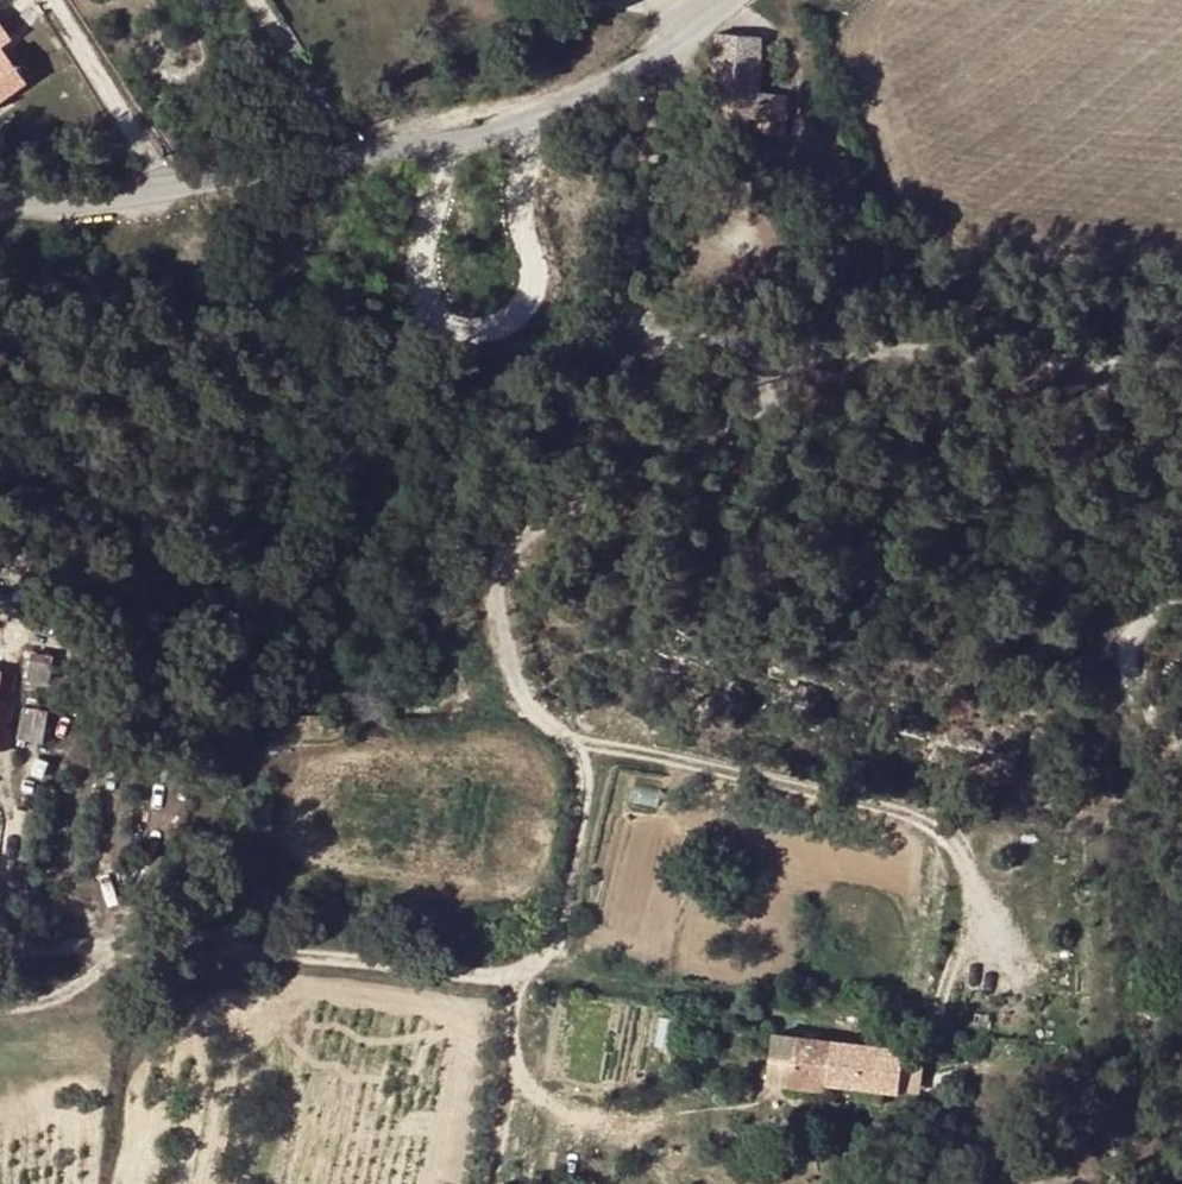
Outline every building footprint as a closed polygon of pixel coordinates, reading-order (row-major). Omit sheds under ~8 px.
[(8,43),(0,31),(0,49),(8,43)] [(760,93),(763,39),(717,36),(712,132),(744,133),(744,119),(760,119),(760,124),(752,124),(752,133),(759,133),(760,135),(781,136),(782,120),(785,120),(786,94),(760,93)] [(22,86),(0,54),(0,102),(22,86)] [(29,660),(26,679),(49,681),(51,654),(34,652),(33,660),(29,660)] [(42,743),(47,710),(23,707),(18,741),(42,743)] [(429,920),(405,917),(403,926),(427,929),(429,920)] [(827,1082),(855,1085),(860,1046),(775,1034),(768,1080),(826,1089),(827,1082)] [(888,1049),(860,1046),(855,1085),(883,1089),(888,1049)]
